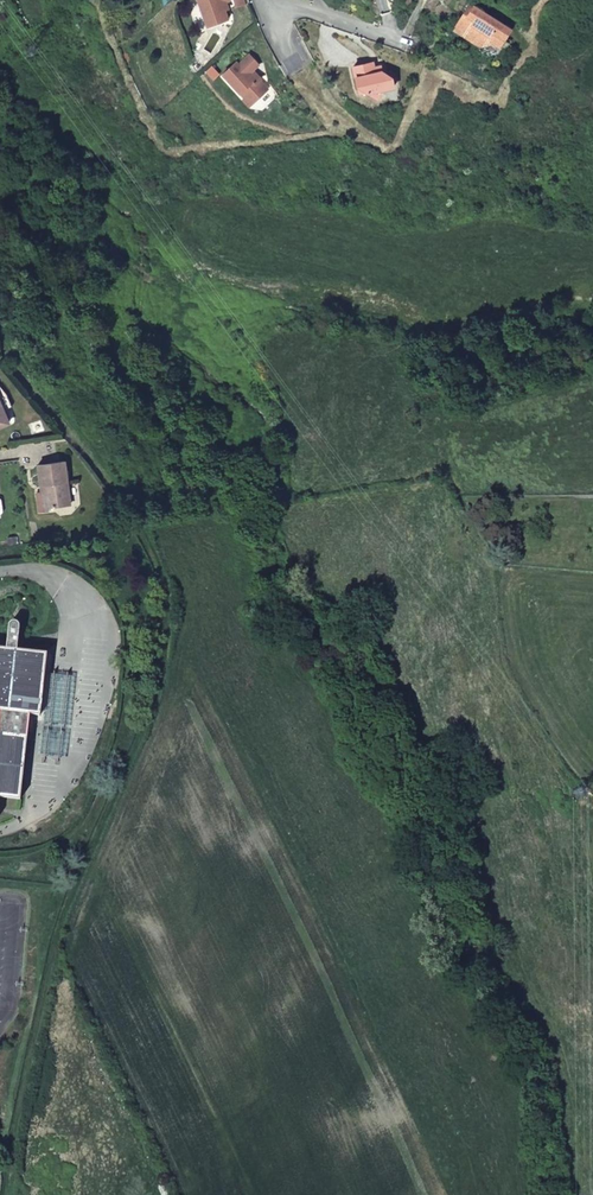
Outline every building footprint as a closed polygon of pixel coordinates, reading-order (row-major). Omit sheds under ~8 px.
[(215,29),(236,22),(232,13),(236,11),(234,4),(238,2),(237,0),(210,0),(205,2),(215,29)] [(478,18),(484,7),(479,5),(473,15),(478,18)] [(521,29),(484,7),(478,18),(473,15),(466,28),(482,37),(479,41),(489,46),(503,43),(510,47),(521,29)] [(428,20),(422,34),(436,34),(440,25),(428,20)] [(464,32),(479,41),(482,37),(466,28),(464,32)] [(273,89),(258,72),(265,64),(255,54),(246,63),(243,60),(230,73),(257,103),(273,89)] [(377,93),(391,90),(402,87),(400,79),(390,72),(389,66),(382,67),(381,63),(362,67),(367,95),(377,93)] [(384,98),(391,90),(377,93),(384,98)] [(0,406),(9,402),(4,390),(0,385),(0,406)] [(46,500),(69,496),(61,454),(35,459),(38,479),(41,478),(42,485),(34,487),(37,505),(46,503),(46,500)] [(18,799),(28,714),(38,715),(45,654),(15,651),(16,640),(17,629),(17,627),(16,625),(15,623),(13,622),(11,623),(9,623),(7,630),(4,649),(0,649),(0,797),(18,799)]
